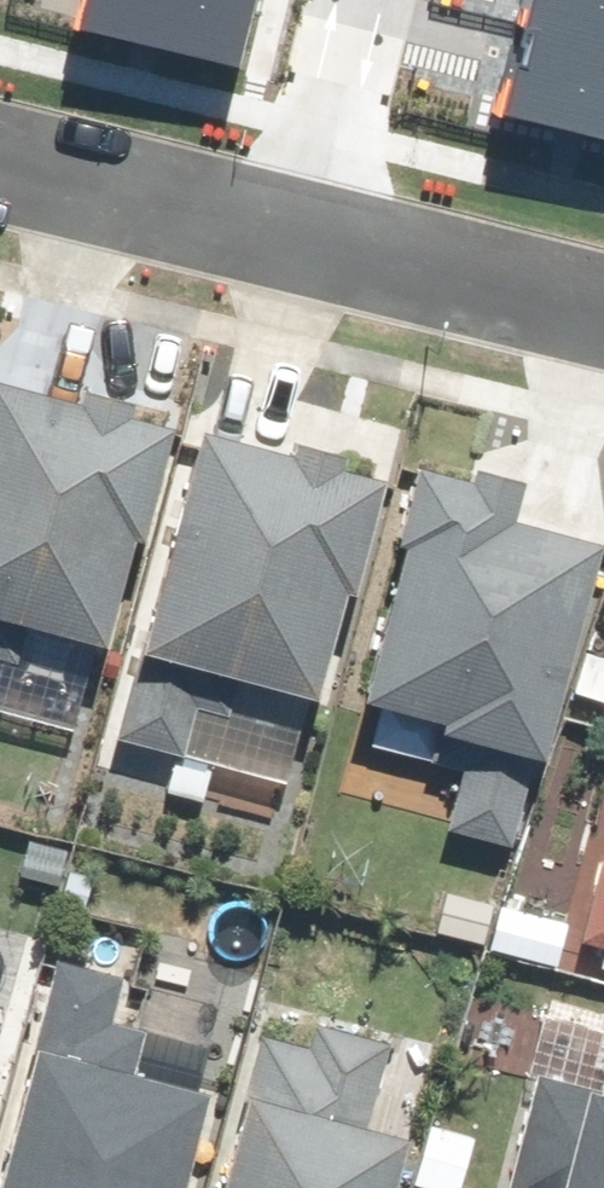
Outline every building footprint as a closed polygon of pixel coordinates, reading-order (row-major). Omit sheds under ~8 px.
[(0,391),(0,680),(12,683),(21,649),(111,672),(169,440),(129,430),(135,407),(85,394),(80,411),(0,391)] [(109,737),(173,754),(224,767),(219,784),(282,800),(307,705),(364,489),(326,479),(332,460),(286,448),(282,465),(188,440),(130,658),(109,737)] [(496,493),(407,471),(345,715),(394,728),(386,760),(457,778),(442,837),(515,855),(591,553),(488,526),(496,493)] [(42,964),(0,1134),(0,1187),(169,1187),(191,1101),(121,1084),(145,989),(42,964)] [(256,1012),(212,1187),(382,1187),(393,1145),(360,1137),(383,1044),(256,1012)]
